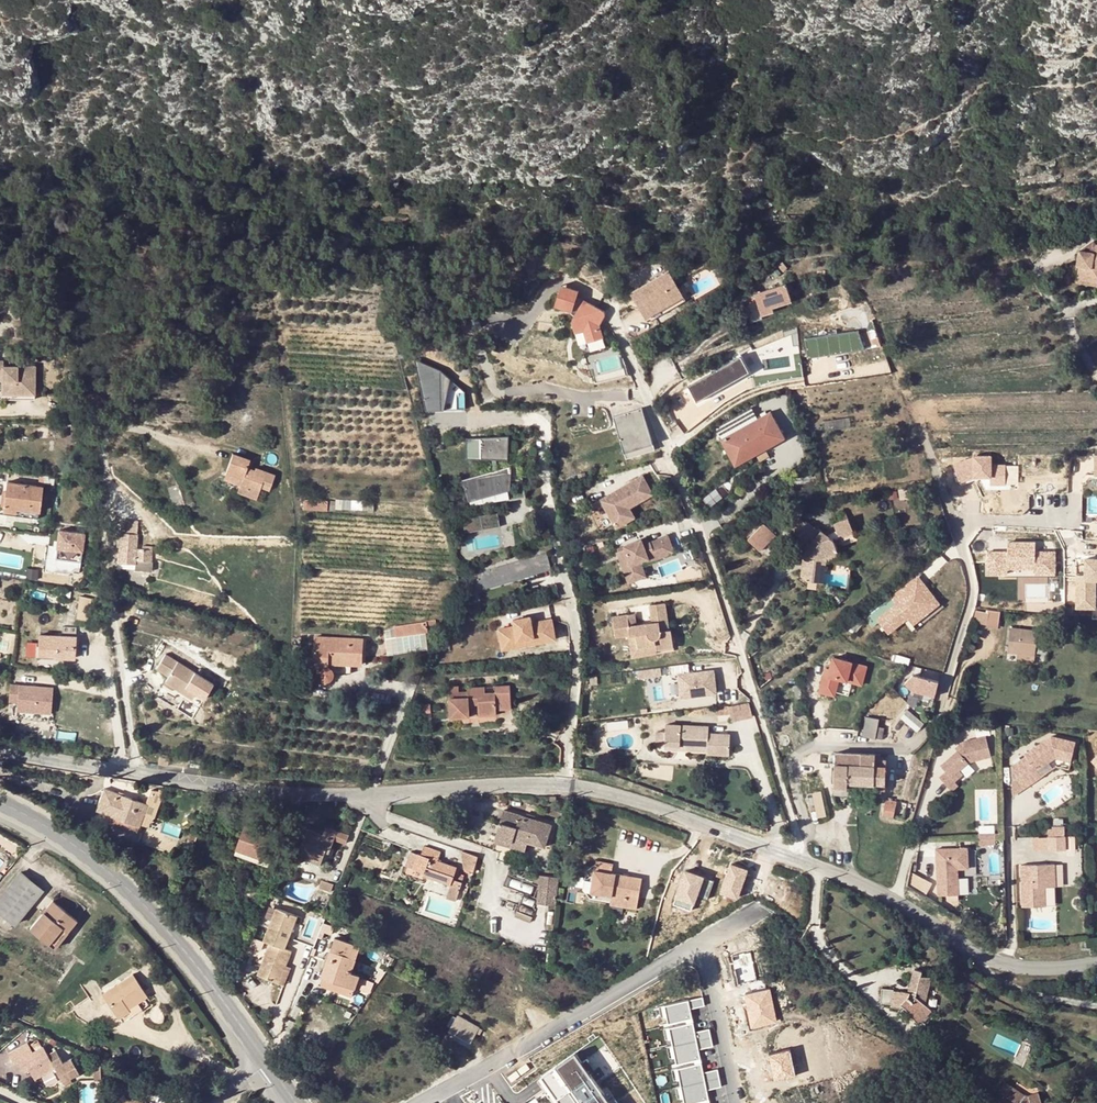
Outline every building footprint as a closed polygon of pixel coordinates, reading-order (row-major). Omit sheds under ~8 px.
[(1086,251),(1078,250),(1075,265),(1078,265),(1076,278),(1096,281),(1096,244),(1086,251)] [(633,292),(647,317),(686,295),(671,270),(633,292)] [(563,284),(561,290),(579,296),(581,289),(563,284)] [(786,284),(754,294),(757,303),(746,306),(751,323),(763,319),(761,315),(774,311),(773,307),(792,301),(786,284)] [(561,290),(557,304),(575,309),(575,308),(578,310),(573,320),(577,331),(585,329),(589,341),(604,336),(601,324),(606,313),(606,310),(585,298),(583,301),(578,300),(579,296),(561,290)] [(647,317),(650,321),(689,300),(686,295),(647,317)] [(467,326),(479,324),(476,309),(464,311),(467,326)] [(742,358),(687,383),(695,399),(750,374),(742,358)] [(0,361),(0,377),(1,377),(1,381),(6,381),(6,394),(34,394),(34,372),(21,372),(21,366),(3,366),(3,361),(0,361)] [(419,368),(423,410),(463,406),(459,365),(419,368)] [(629,414),(628,413),(612,417),(625,459),(653,451),(641,409),(629,414)] [(770,412),(720,439),(734,465),(785,438),(770,412)] [(503,458),(504,434),(481,434),(481,458),(489,458),(495,458),(503,458)] [(232,454),(225,474),(241,480),(240,485),(238,492),(256,499),(261,484),(271,487),(275,475),(255,469),(254,471),(246,468),(249,460),(232,454)] [(969,456),(952,462),(959,482),(973,477),(972,474),(989,474),(989,482),(1004,482),(1004,463),(989,463),(989,454),(972,454),(972,456),(969,456)] [(489,467),(464,473),(468,494),(487,491),(486,484),(506,479),(506,473),(508,473),(507,464),(495,467),(489,467)] [(464,506),(489,500),(487,491),(468,494),(464,473),(458,474),(464,506)] [(241,480),(225,474),(224,479),(240,485),(241,480)] [(509,485),(522,483),(521,477),(507,479),(509,485)] [(651,496),(640,477),(598,501),(614,529),(627,522),(621,512),(627,509),(651,496)] [(486,484),(487,491),(503,488),(504,498),(505,500),(511,499),(509,485),(507,479),(506,479),(486,484)] [(7,482),(3,512),(15,513),(16,508),(39,512),(43,487),(7,482)] [(509,485),(511,499),(525,496),(522,483),(509,485)] [(168,488),(177,515),(187,512),(178,485),(168,488)] [(487,491),(489,500),(504,498),(503,488),(487,491)] [(304,499),(303,508),(315,509),(316,500),(304,499)] [(15,513),(3,512),(2,514),(39,519),(39,512),(16,508),(15,513)] [(632,519),(627,509),(621,512),(627,522),(632,519)] [(463,515),(464,530),(500,528),(500,513),(463,515)] [(798,567),(817,568),(817,564),(815,558),(832,550),(828,539),(817,531),(816,532),(802,521),(800,523),(793,518),(786,527),(792,532),(792,534),(804,544),(798,553),(799,558),(798,567)] [(829,523),(835,537),(849,531),(843,518),(829,523)] [(761,522),(745,539),(757,550),(773,534),(761,522)] [(59,531),(57,559),(82,561),(84,533),(59,531)] [(121,532),(118,561),(134,563),(134,569),(148,570),(150,549),(136,548),(137,534),(121,532)] [(500,546),(499,536),(467,538),(468,549),(500,546)] [(665,537),(657,540),(663,557),(671,554),(665,537)] [(641,546),(639,540),(621,547),(622,550),(614,552),(623,577),(640,571),(638,566),(637,563),(652,557),(656,559),(663,557),(657,540),(646,544),(641,546)] [(1008,550),(989,550),(988,571),(1007,572),(1008,567),(1019,567),(1035,567),(1034,573),(1054,573),(1055,551),(1035,551),(1036,541),(1013,541),(1013,546),(1008,546),(1008,550)] [(817,568),(798,567),(798,580),(803,580),(819,580),(819,574),(823,571),(820,570),(821,562),(835,556),(832,550),(815,558),(817,564),(817,568)] [(652,557),(637,563),(638,566),(656,559),(652,557)] [(1084,557),(1084,573),(1076,573),(1076,596),(1095,596),(1095,578),(1096,578),(1096,557),(1093,557),(1084,557)] [(640,571),(623,577),(625,583),(642,577),(640,571)] [(919,585),(925,586),(917,576),(914,579),(919,585)] [(896,603),(876,618),(887,631),(906,616),(915,610),(920,616),(937,603),(925,586),(919,585),(914,579),(891,596),(896,603)] [(1095,596),(1076,596),(1076,606),(1095,606),(1095,596)] [(87,619),(90,603),(79,601),(71,600),(68,616),(87,619)] [(653,644),(670,642),(664,604),(651,605),(652,616),(652,622),(646,623),(645,617),(635,618),(628,619),(627,609),(612,610),(615,630),(628,629),(629,630),(633,630),(635,644),(651,642),(653,644)] [(633,608),(627,609),(628,619),(635,618),(633,608)] [(985,614),(976,612),(975,623),(987,624),(986,627),(998,629),(1000,611),(986,609),(985,614)] [(915,610),(906,616),(911,623),(920,616),(915,610)] [(556,638),(552,617),(532,621),(531,615),(513,618),(515,624),(499,628),(501,643),(535,636),(536,642),(556,638)] [(427,631),(427,626),(426,621),(395,626),(395,628),(396,636),(427,631)] [(40,635),(39,654),(55,654),(54,656),(74,657),(76,627),(62,627),(62,636),(40,635)] [(1037,633),(1011,630),(1008,652),(1024,655),(1034,655),(1036,641),(1037,633)] [(316,636),(314,673),(320,673),(321,676),(323,678),(324,679),(326,680),(329,680),(331,679),(333,677),(334,675),(335,673),(351,674),(351,664),(362,665),(363,638),(357,638),(332,636),(323,636),(316,636)] [(535,636),(501,643),(503,649),(536,642),(535,636)] [(1006,662),(1023,664),(1024,655),(1008,652),(1006,662)] [(824,671),(821,685),(836,688),(839,675),(862,681),(866,662),(833,654),(831,666),(829,672),(824,671)] [(189,670),(164,656),(156,670),(168,678),(164,683),(177,691),(178,689),(181,685),(195,694),(203,699),(212,685),(194,674),(192,677),(187,673),(189,670)] [(716,695),(713,672),(688,675),(687,665),(668,667),(669,677),(677,676),(680,699),(716,695)] [(914,674),(905,682),(913,690),(934,696),(939,681),(914,674)] [(51,714),(53,689),(10,685),(9,702),(18,703),(17,712),(51,714)] [(192,698),(195,694),(181,685),(178,689),(192,698)] [(793,686),(795,698),(801,696),(799,685),(793,686)] [(486,694),(485,687),(476,688),(467,688),(467,692),(459,692),(449,693),(451,718),(469,716),(469,704),(478,704),(478,716),(497,715),(497,709),(510,709),(509,686),(496,687),(496,693),(486,694)] [(469,716),(478,716),(478,704),(469,704),(469,716)] [(748,705),(727,707),(728,722),(753,719),(748,705)] [(907,711),(901,719),(919,730),(924,721),(907,711)] [(50,723),(51,714),(17,712),(16,720),(50,723)] [(875,738),(877,726),(878,719),(865,717),(862,736),(875,738)] [(665,726),(665,733),(664,747),(707,749),(707,753),(707,756),(728,757),(729,737),(708,735),(708,729),(665,726)] [(877,726),(875,738),(882,740),(883,728),(877,726)] [(664,747),(665,733),(656,733),(656,746),(664,747)] [(946,773),(939,779),(951,792),(957,787),(954,782),(962,775),(958,771),(967,763),(991,757),(986,738),(963,743),(964,747),(957,752),(941,767),(946,773)] [(1040,778),(1035,771),(1054,758),(1069,762),(1074,743),(1050,738),(1024,755),(1026,758),(1014,765),(1028,786),(1040,778)] [(956,749),(957,752),(964,747),(963,743),(956,749)] [(835,765),(849,766),(861,766),(862,754),(835,753),(835,765)] [(158,754),(157,763),(168,765),(169,755),(158,754)] [(874,766),(874,760),(874,754),(862,754),(861,766),(874,766)] [(886,760),(874,760),(874,766),(873,783),(872,790),(885,791),(885,784),(886,760)] [(848,787),(848,782),(849,766),(835,765),(834,787),(848,787)] [(1028,786),(1014,765),(1010,769),(1012,798),(1028,786)] [(848,782),(860,783),(861,766),(849,766),(848,782)] [(861,766),(860,783),(873,783),(874,766),(861,766)] [(834,787),(834,795),(848,795),(848,787),(834,787)] [(136,800),(128,797),(104,788),(96,810),(138,826),(143,812),(146,804),(136,800)] [(814,818),(826,816),(823,791),(811,792),(814,818)] [(884,805),(882,814),(894,816),(896,802),(885,800),(884,805)] [(152,807),(146,804),(143,812),(149,814),(152,807)] [(503,811),(500,821),(494,842),(494,843),(492,851),(498,853),(496,861),(512,865),(514,857),(523,859),(528,841),(544,847),(551,825),(538,821),(503,811)] [(236,849),(267,861),(275,836),(245,825),(236,849)] [(331,848),(334,839),(337,831),(326,827),(323,835),(307,829),(297,853),(307,857),(305,863),(322,870),(325,863),(330,851),(333,853),(334,849),(331,848)] [(1049,838),(1066,837),(1065,828),(1054,829),(1054,831),(1049,831),(1049,838)] [(348,836),(337,831),(334,839),(345,843),(348,836)] [(195,842),(198,834),(191,832),(188,839),(195,842)] [(206,837),(198,834),(195,842),(195,843),(202,846),(206,837)] [(1067,835),(1068,848),(1076,848),(1075,834),(1067,835)] [(1049,838),(1050,851),(1066,851),(1066,837),(1049,838)] [(421,855),(417,853),(412,868),(423,872),(422,875),(450,885),(452,879),(454,873),(456,867),(438,861),(441,853),(424,846),(421,855)] [(267,861),(236,849),(234,853),(265,865),(267,861)] [(935,851),(937,897),(959,896),(958,870),(968,870),(967,849),(935,851)] [(417,853),(411,851),(405,865),(412,868),(417,853)] [(183,860),(175,857),(173,862),(181,865),(183,860)] [(624,904),(636,906),(641,878),(629,875),(628,881),(622,880),(623,874),(610,872),(612,863),(596,860),(590,892),(625,899),(624,904)] [(1022,866),(1024,908),(1047,907),(1046,888),(1056,887),(1055,865),(1022,866)] [(11,923),(11,922),(14,925),(32,903),(42,891),(43,890),(22,872),(0,897),(0,913),(11,923)] [(452,879),(462,882),(464,876),(454,873),(452,879)] [(915,873),(909,883),(927,893),(932,884),(915,873)] [(555,905),(558,877),(540,875),(537,903),(555,905)] [(452,879),(450,885),(449,888),(459,892),(462,882),(452,879)] [(332,886),(321,881),(318,889),(330,893),(332,886)] [(32,903),(43,912),(53,900),(42,891),(32,903)] [(625,899),(590,892),(589,898),(610,902),(610,905),(636,909),(636,906),(624,904),(625,899)] [(57,932),(63,936),(77,920),(53,900),(43,912),(31,928),(48,942),(57,932)] [(291,932),(297,916),(276,909),(263,940),(269,943),(284,949),(291,932)] [(11,923),(0,913),(0,925),(4,929),(11,923)] [(303,919),(297,916),(291,932),(297,934),(303,919)] [(54,947),(63,936),(57,932),(48,942),(54,947)] [(359,946),(335,938),(322,976),(355,987),(359,974),(351,971),(359,946)] [(284,949),(269,943),(257,975),(278,984),(285,966),(290,951),(284,949)] [(532,961),(524,957),(520,965),(528,970),(532,961)] [(291,968),(285,966),(278,984),(284,986),(291,968)] [(922,971),(914,969),(909,993),(893,991),(892,1007),(898,1008),(899,1004),(907,1010),(912,1017),(916,1012),(919,1012),(924,1006),(916,997),(917,993),(926,994),(931,977),(921,975),(922,971)] [(103,993),(119,1018),(130,1010),(129,1008),(126,1003),(145,991),(134,974),(103,993)] [(152,1004),(145,991),(126,1003),(129,1008),(145,998),(149,1004),(150,1006),(152,1004)] [(661,1004),(675,1064),(676,1064),(685,1102),(711,1102),(707,1088),(723,1085),(719,1067),(704,1070),(699,1048),(715,1044),(710,1027),(696,1030),(691,1008),(705,1004),(703,995),(661,1004)] [(121,1021),(149,1004),(145,998),(129,1008),(130,1010),(119,1018),(121,1021)] [(470,1040),(475,1031),(477,1027),(478,1026),(458,1016),(447,1036),(464,1045),(470,1040)] [(54,1067),(62,1082),(79,1073),(71,1059),(63,1063),(56,1051),(47,1055),(43,1047),(33,1053),(28,1043),(8,1053),(13,1063),(18,1060),(23,1058),(29,1069),(34,1079),(54,1067)] [(542,1073),(561,1102),(618,1102),(610,1090),(602,1095),(575,1052),(542,1073)] [(100,1059),(93,1056),(93,1083),(101,1083),(100,1059)] [(23,1058),(18,1060),(24,1072),(29,1069),(23,1058)] [(581,1064),(590,1073),(595,1068),(586,1059),(581,1064)] [(41,1076),(45,1087),(59,1081),(54,1070),(41,1076)] [(156,1082),(149,1079),(145,1087),(152,1090),(156,1082)] [(1001,1102),(1043,1102),(1008,1079),(995,1099),(1001,1102)] [(620,1096),(624,1102),(626,1102),(631,1100),(626,1092),(620,1096)]
